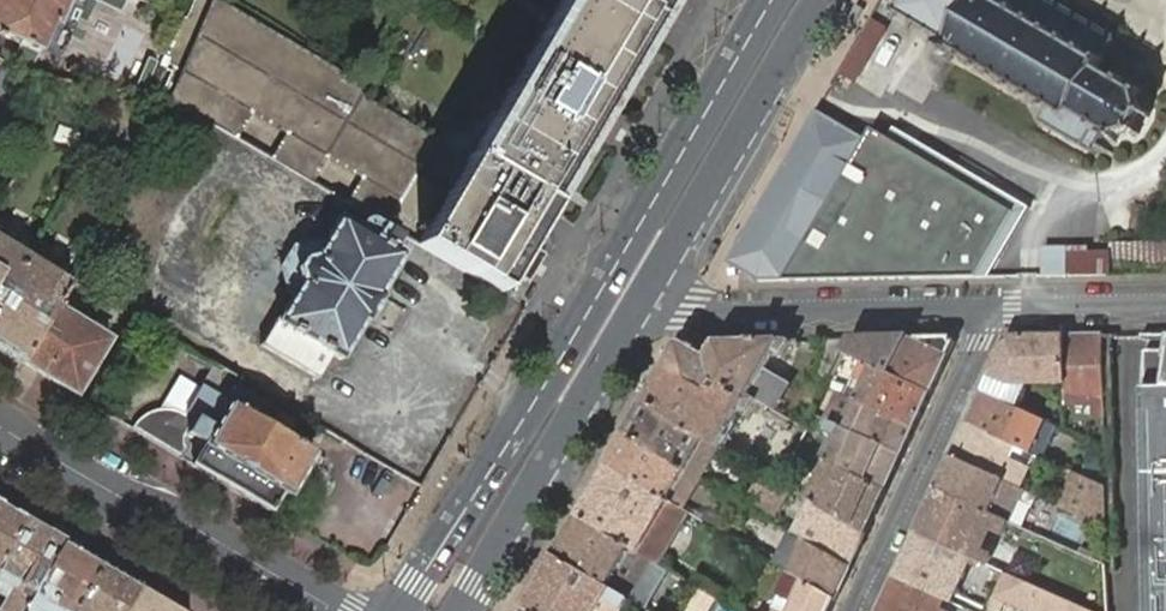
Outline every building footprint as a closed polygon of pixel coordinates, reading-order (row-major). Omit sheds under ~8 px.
[(40,52),(41,49),(53,22),(54,23),(54,24),(55,24),(56,24),(57,24),(58,23),(59,23),(60,22),(61,21),(62,20),(62,19),(69,4),(70,0),(0,0),(0,35),(40,52)] [(552,206),(469,158),(438,139),(361,95),(366,87),(218,0),(186,0),(180,14),(179,15),(158,65),(149,87),(162,95),(169,99),(171,100),(178,104),(210,124),(236,138),(271,159),(312,183),(347,203),(386,226),(418,244),(500,294),(513,273),(530,244),(549,211),(552,206)] [(513,15),(438,139),(469,158),(552,206),(592,138),(609,108),(650,40),(673,0),(485,0),(513,15)] [(893,10),(896,11),(911,20),(943,39),(951,45),(978,0),(899,0),(893,10)] [(943,39),(934,53),(950,62),(956,51),(965,56),(962,62),(966,65),(970,59),(982,66),(978,72),(983,75),(987,69),(998,76),(995,82),(1000,85),(1003,80),(1016,86),(1012,93),(1017,95),(1020,89),(1033,96),(1029,103),(1034,106),(1037,99),(1049,106),(1039,123),(1093,154),(1104,135),(1097,130),(1098,127),(1111,135),(1110,141),(1115,141),(1116,135),(1117,135),(1118,134),(1119,134),(1120,134),(1121,134),(1122,134),(1123,133),(1124,133),(1125,133),(1126,133),(1127,132),(1128,131),(1129,131),(1130,131),(1135,137),(1139,134),(1134,128),(1135,127),(1135,126),(1136,126),(1136,125),(1137,124),(1138,122),(1139,121),(1139,119),(1140,118),(1140,117),(1140,116),(1141,116),(1148,117),(1149,111),(1142,110),(1142,109),(1142,108),(1141,107),(1141,106),(1141,105),(1141,104),(1141,103),(1140,103),(1141,101),(1140,101),(1140,100),(1140,99),(1139,99),(1139,98),(1138,98),(1138,96),(1144,92),(1141,87),(1135,92),(1134,92),(1133,91),(1133,90),(1132,89),(1131,89),(1130,88),(1129,88),(1128,87),(1127,87),(1126,86),(1125,85),(1124,85),(1124,84),(1127,79),(1122,75),(1119,82),(1100,71),(1104,65),(1102,63),(1105,58),(1007,0),(978,0),(951,45),(943,39)] [(1105,58),(1106,57),(1111,60),(1117,48),(1113,46),(1115,41),(1112,40),(1097,31),(1045,0),(1007,0),(1105,58)] [(873,21),(842,73),(880,95),(911,43),(873,21)] [(199,142),(210,124),(178,104),(167,123),(199,142)] [(609,108),(592,138),(609,148),(610,146),(625,120),(626,118),(609,108)] [(867,140),(816,110),(753,219),(727,263),(758,281),(977,278),(1015,213),(873,129),(867,140)] [(381,293),(403,254),(339,216),(323,244),(316,256),(315,256),(303,259),(297,270),(300,282),(301,282),(294,294),(280,318),(278,317),(276,321),(261,345),(319,379),(333,354),(342,360),(365,319),(368,322),(384,294),(381,293)] [(26,255),(0,239),(0,299),(26,255)] [(547,254),(530,244),(513,273),(529,284),(531,282),(547,254)] [(1045,277),(1110,275),(1110,253),(1084,253),(1084,247),(1066,248),(1045,248),(1045,277)] [(1110,253),(1110,275),(1165,275),(1165,252),(1110,253)] [(71,281),(26,255),(0,299),(0,349),(21,363),(22,363),(56,305),(61,298),(71,281)] [(120,324),(127,312),(94,292),(87,304),(120,324)] [(22,363),(76,396),(111,339),(74,316),(78,309),(61,298),(56,305),(22,363)] [(1104,403),(1104,335),(1065,336),(1065,381),(1065,403),(1104,403)] [(1065,381),(1065,336),(1007,337),(1006,338),(989,375),(982,392),(1016,408),(1019,383),(1065,381)] [(909,338),(851,340),(844,354),(858,361),(873,367),(892,376),(909,338)] [(952,338),(909,338),(892,376),(932,393),(955,342),(952,338)] [(680,342),(665,367),(711,394),(718,382),(749,400),(751,396),(759,401),(774,410),(788,385),(766,371),(778,352),(785,357),(794,340),(680,342)] [(851,340),(829,340),(812,377),(829,385),(844,354),(851,340)] [(873,367),(858,361),(854,369),(859,372),(856,378),(867,383),(857,402),(915,429),(932,393),(892,376),(873,367)] [(1144,363),(1145,387),(1142,388),(1146,610),(1165,610),(1165,362),(1144,363)] [(711,394),(665,367),(644,402),(718,446),(721,448),(745,408),(753,413),(759,401),(751,396),(749,400),(718,382),(711,394)] [(867,383),(856,378),(848,398),(857,402),(867,383)] [(269,512),(282,519),(288,509),(289,510),(290,510),(291,510),(292,510),(293,510),(293,509),(294,509),(295,508),(296,508),(297,508),(298,507),(299,507),(299,506),(300,505),(301,504),(302,503),(306,494),(311,486),(318,475),(322,468),(326,460),(314,454),(293,441),(306,418),(243,381),(238,388),(229,403),(211,393),(210,394),(207,400),(197,417),(194,420),(181,414),(171,411),(162,410),(154,411),(146,412),(140,416),(135,420),(131,424),(129,427),(179,457),(179,458),(192,466),(269,512)] [(840,394),(828,389),(815,414),(828,421),(840,394)] [(982,392),(966,424),(1015,447),(1031,454),(1046,422),(1016,408),(982,392)] [(848,398),(840,394),(828,421),(830,422),(846,429),(903,455),(915,429),(857,402),(848,398)] [(718,446),(644,402),(626,434),(699,478),(718,446)] [(887,491),(903,455),(846,429),(830,422),(825,431),(837,436),(825,462),(887,491)] [(966,424),(952,456),(1006,482),(1020,488),(1029,469),(1009,460),(1015,447),(966,424)] [(699,478),(626,434),(607,466),(686,512),(704,482),(699,478)] [(1081,476),(1106,487),(1105,446),(1089,441),(1081,476)] [(1009,460),(1029,469),(1035,456),(1031,454),(1015,447),(1009,460)] [(952,456),(936,490),(991,514),(1006,521),(1011,509),(1014,511),(1023,490),(1020,488),(1006,482),(952,456)] [(867,535),(887,491),(825,462),(808,499),(814,503),(819,507),(867,535)] [(686,512),(607,466),(577,517),(631,548),(651,561),(656,564),(662,555),(680,523),(686,512)] [(1060,506),(1069,510),(1081,476),(1072,472),(1060,506)] [(790,489),(782,485),(763,473),(747,499),(775,516),(790,489)] [(1069,510),(1107,527),(1106,487),(1081,476),(1069,510)] [(1004,531),(1008,522),(1006,521),(991,514),(936,490),(916,534),(974,560),(988,566),(992,556),(993,555),(980,549),(991,526),(1004,531)] [(810,526),(819,507),(814,503),(804,523),(810,526)] [(0,505),(0,555),(21,518),(0,505)] [(852,567),(867,535),(819,507),(810,526),(803,539),(852,567)] [(631,548),(577,517),(554,556),(608,587),(629,600),(651,561),(631,548)] [(21,518),(0,555),(0,604),(1,604),(0,606),(0,610),(23,610),(63,542),(21,518)] [(837,600),(852,567),(803,539),(789,532),(774,564),(790,572),(837,600)] [(916,534),(896,577),(945,599),(954,604),(974,560),(916,534)] [(63,542),(23,610),(74,610),(100,564),(63,542)] [(999,543),(993,555),(992,556),(988,566),(994,569),(999,571),(1004,573),(1049,594),(1087,610),(1108,610),(1108,591),(999,543)] [(554,556),(524,608),(529,610),(624,610),(630,600),(629,600),(608,587),(554,556)] [(100,564),(74,610),(124,610),(138,586),(100,564)] [(997,589),(1004,573),(999,571),(994,569),(987,584),(997,589)] [(837,600),(790,572),(777,595),(770,608),(769,610),(831,610),(837,600)] [(1023,610),(1087,610),(1049,594),(1004,573),(997,589),(993,597),(1005,603),(1023,610)] [(885,601),(906,610),(962,610),(963,608),(954,604),(945,599),(896,577),(885,601)] [(700,589),(687,581),(679,595),(691,603),(700,589)] [(138,586),(124,610),(181,610),(138,586)] [(716,598),(700,589),(691,603),(687,610),(708,610),(716,598)] [(880,610),(906,610),(885,601),(880,610)]
